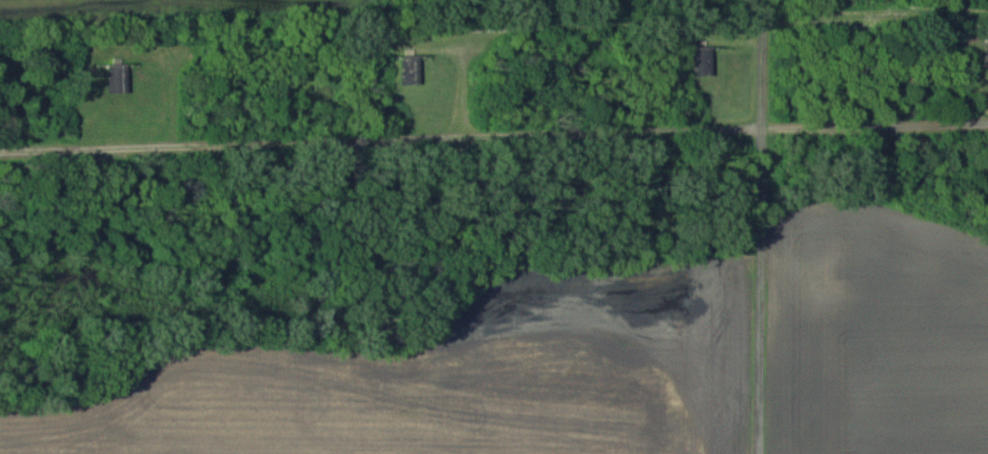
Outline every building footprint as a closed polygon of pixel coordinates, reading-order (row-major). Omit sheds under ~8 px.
[(106,93),(128,93),(128,65),(106,65),(106,93)]
